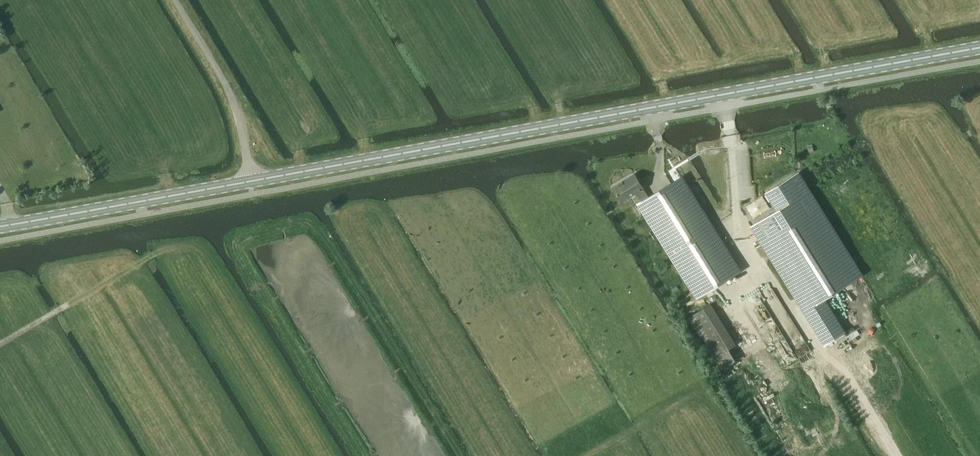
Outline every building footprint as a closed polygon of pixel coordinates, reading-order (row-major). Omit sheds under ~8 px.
[(771,214),(751,226),(825,344),(844,332),(823,299),(861,275),(823,214),(797,173),(766,192),(777,210),(771,214)] [(640,203),(649,197),(634,174),(612,187),(622,202),(635,194),(640,203)] [(640,203),(638,204),(697,298),(740,271),(681,177),(649,197),(640,203)] [(664,265),(657,270),(659,274),(666,270),(664,265)] [(735,347),(710,304),(688,317),(714,360),(735,347)]
